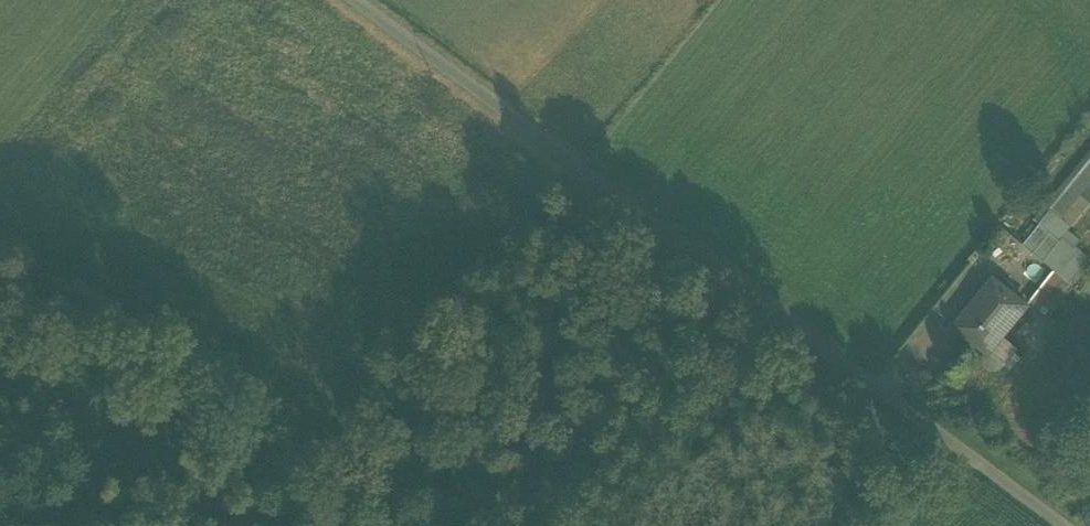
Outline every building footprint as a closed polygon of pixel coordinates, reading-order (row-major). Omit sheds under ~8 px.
[(1033,221),(1039,225),(1056,239),(1089,197),(1089,151),(1033,221)] [(1056,239),(1039,225),(1022,246),(1053,271),(1070,250),(1067,248),(1056,239)] [(1053,271),(1028,303),(1029,304),(1030,303),(1044,315),(1069,284),(1068,284),(1088,259),(1070,244),(1067,248),(1070,250),(1053,271)] [(1025,307),(992,280),(954,327),(987,354),(1025,307)] [(1020,358),(1013,352),(1006,360),(1014,366),(1020,358)]
